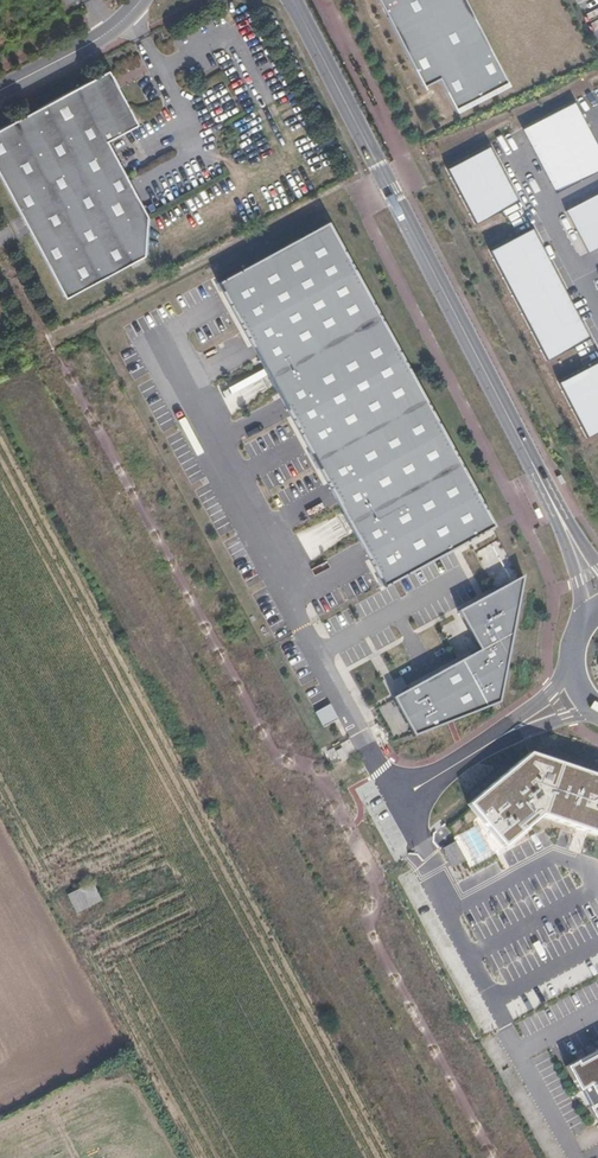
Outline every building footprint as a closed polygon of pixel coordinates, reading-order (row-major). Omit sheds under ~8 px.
[(422,81),(436,72),(453,102),(505,76),(465,0),(380,0),(422,81)] [(0,127),(0,176),(65,297),(144,254),(148,213),(107,139),(137,123),(108,70),(0,127)] [(555,189),(597,165),(597,153),(570,101),(523,126),(555,189)] [(492,152),(440,169),(475,238),(523,217),(492,152)] [(562,207),(584,253),(597,246),(597,190),(562,207)] [(494,525),(328,222),(216,283),(383,588),(448,551),(494,525)] [(587,339),(531,230),(483,255),(543,361),(587,339)] [(550,387),(577,442),(597,431),(597,366),(550,387)] [(499,703),(523,578),(460,613),(480,652),(396,701),(414,738),(499,703)] [(329,704),(315,713),(323,726),(337,717),(329,704)] [(469,805),(503,848),(540,819),(597,837),(597,782),(531,759),(469,805)] [(70,892),(78,910),(102,899),(94,881),(70,892)] [(594,1124),(597,1122),(597,1060),(580,1069),(577,1065),(566,1072),(594,1124)]
